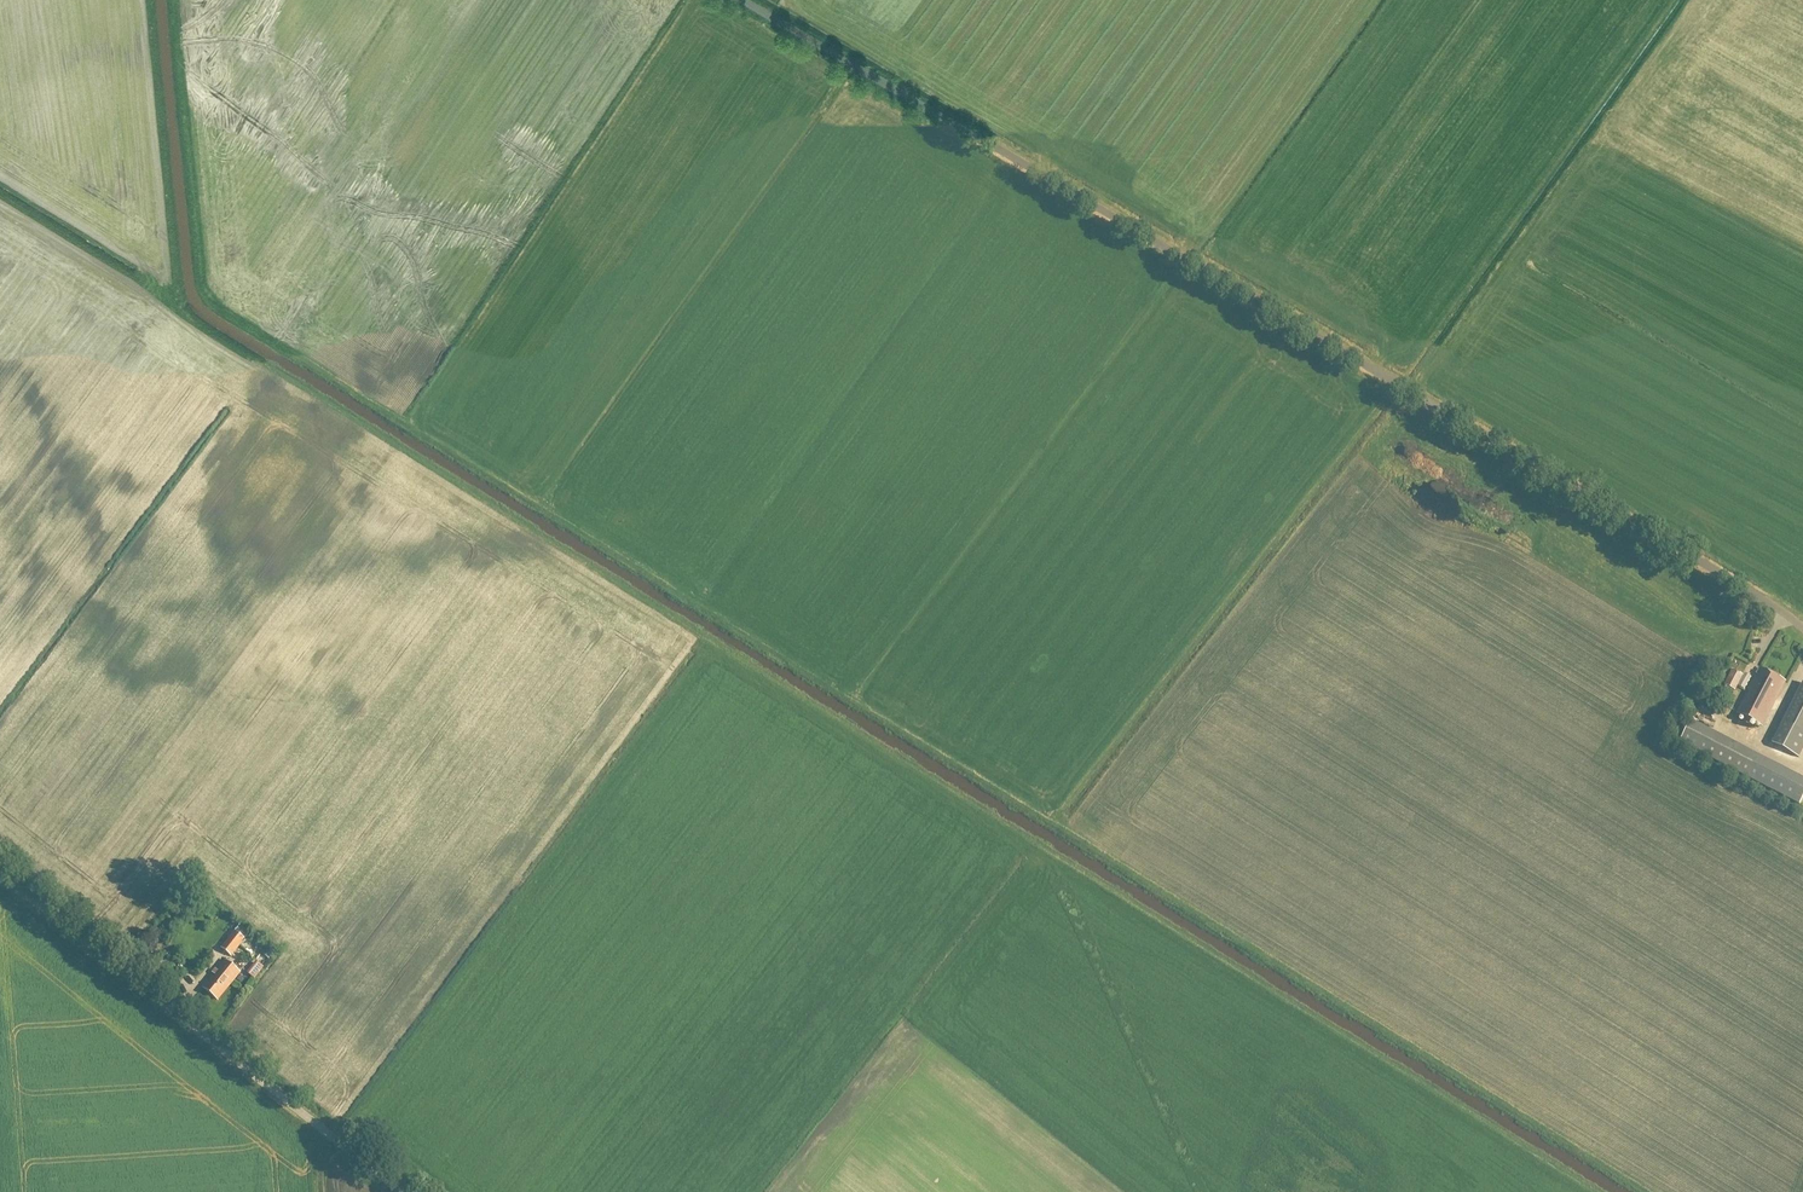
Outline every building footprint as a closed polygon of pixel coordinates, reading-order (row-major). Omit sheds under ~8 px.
[(1733,669),(1727,683),(1737,688),(1744,674),(1733,669)] [(1774,701),(1784,683),(1760,671),(1736,715),(1760,728),(1774,701)] [(1744,692),(1751,681),(1744,677),(1737,688),(1744,692)] [(1802,685),(1770,746),(1796,760),(1802,748),(1802,686),(1802,685)] [(1746,780),(1798,807),(1802,797),(1802,783),(1689,723),(1678,744),(1746,780)] [(230,957),(244,940),(235,933),(221,950),(230,957)] [(217,1001),(239,973),(224,962),(202,989),(217,1001)]
